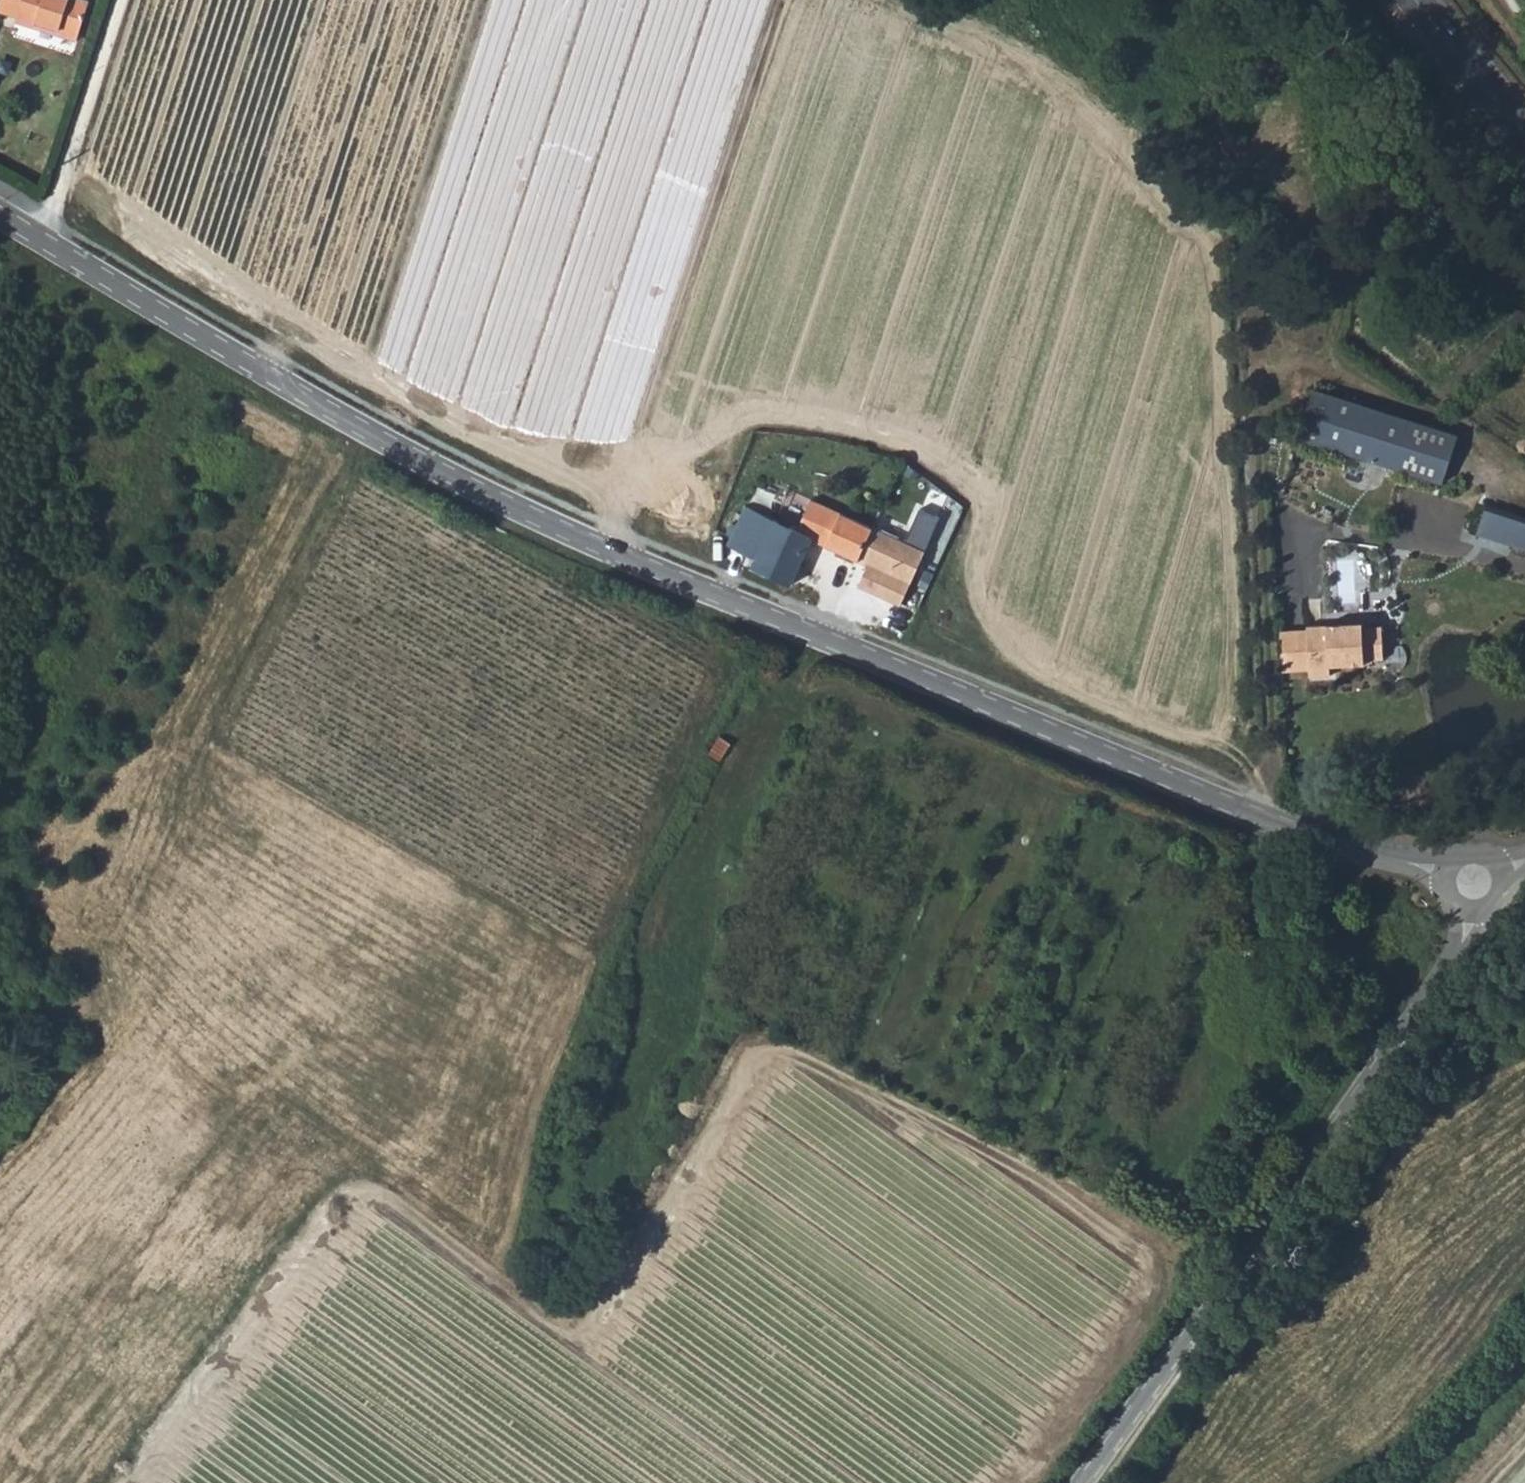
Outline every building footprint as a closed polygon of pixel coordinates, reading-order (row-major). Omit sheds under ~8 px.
[(17,12),(17,17),(44,25),(46,22),(79,33),(90,1),(88,0),(0,0),(0,6),(17,12)] [(44,25),(78,37),(79,33),(46,22),(44,25)] [(1453,430),(1310,383),(1294,429),(1438,477),(1453,430)] [(809,536),(860,557),(881,507),(868,502),(861,520),(803,496),(799,503),(796,502),(787,523),(811,533),(809,536)] [(1524,546),(1524,515),(1485,501),(1475,528),(1524,546)] [(724,542),(754,556),(771,516),(740,502),(724,542)] [(901,514),(881,507),(860,557),(869,561),(860,583),(899,602),(931,529),(918,524),(923,511),(905,504),(901,514)] [(918,524),(931,529),(938,512),(925,507),(923,511),(918,524)] [(811,533),(787,523),(771,516),(754,556),(751,564),(791,581),(809,536),(811,533)] [(1305,671),(1305,679),(1330,677),(1329,666),(1361,664),(1360,659),(1379,658),(1377,624),(1302,628),(1303,633),(1305,671)] [(1276,635),(1278,672),(1305,671),(1303,633),(1276,635)]
